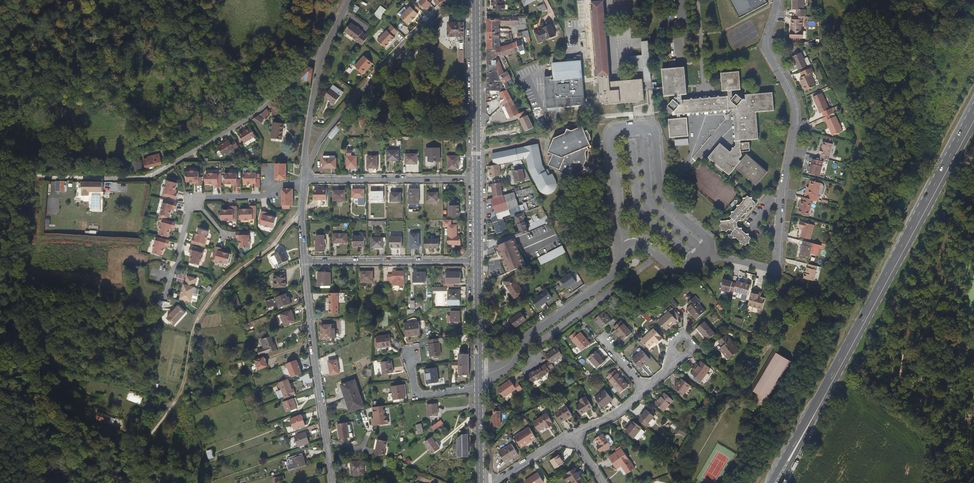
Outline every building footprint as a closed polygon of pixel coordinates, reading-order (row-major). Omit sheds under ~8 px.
[(425,9),(431,3),(428,1),(429,0),(423,0),(420,4),(425,9)] [(503,0),(492,0),(492,6),(494,6),(494,12),(504,12),(504,5),(503,5),(503,0)] [(595,40),(598,77),(599,77),(600,95),(600,103),(605,103),(605,104),(644,101),(642,80),(610,82),(610,76),(604,0),(592,0),(595,40)] [(768,3),(766,0),(730,0),(740,18),(768,3)] [(796,16),(806,17),(806,10),(804,10),(805,0),(793,0),(793,9),(796,9),(796,16)] [(420,9),(414,3),(401,17),(407,23),(408,24),(411,21),(412,21),(416,17),(415,17),(418,14),(417,13),(420,9)] [(547,10),(544,4),(537,7),(540,13),(547,10)] [(381,19),(386,9),(380,5),(374,15),(381,19)] [(499,20),(487,20),(487,49),(496,50),(496,47),(500,47),(499,25),(501,25),(519,25),(519,22),(523,22),(522,16),(518,16),(513,16),(513,17),(500,18),(500,20),(499,20)] [(803,20),(799,20),(793,20),(791,19),(790,30),(790,38),(803,39),(803,31),(801,31),(801,26),(803,26),(803,20)] [(356,41),(362,45),(369,37),(363,33),(363,32),(351,23),(345,32),(357,40),(356,41)] [(465,56),(464,23),(448,23),(448,37),(454,37),(454,44),(459,44),(459,56),(465,56)] [(539,43),(556,36),(552,25),(534,32),(539,43)] [(393,36),(398,31),(392,26),(377,41),(386,48),(389,45),(388,44),(391,41),(392,42),(395,38),(393,36)] [(503,57),(504,57),(525,50),(523,40),(501,47),(503,55),(503,57)] [(650,80),(648,40),(640,40),(641,54),(630,55),(630,69),(642,68),(643,81),(650,80)] [(676,66),(674,40),(668,41),(670,66),(676,66)] [(496,50),(487,49),(487,64),(497,65),(497,60),(498,56),(503,55),(501,47),(500,47),(496,47),(496,50)] [(793,56),(798,70),(807,66),(801,52),(793,56)] [(362,73),(366,70),(365,69),(367,66),(368,67),(372,63),(363,56),(354,66),(362,73)] [(497,60),(497,65),(498,72),(503,81),(507,89),(510,88),(507,82),(512,80),(507,71),(504,72),(499,59),(497,60)] [(582,60),(576,61),(552,63),(553,76),(550,76),(550,75),(551,75),(551,68),(544,69),(545,76),(546,75),(547,77),(544,77),(547,108),(572,106),(585,105),(584,96),(583,78),(582,60)] [(497,65),(487,64),(488,72),(498,72),(497,65)] [(311,83),(314,69),(310,67),(299,77),(304,80),(311,83)] [(756,186),(758,182),(768,171),(747,154),(741,161),(739,159),(742,156),(742,151),(750,151),(750,142),(741,143),(741,141),(759,139),(758,125),(757,112),(767,111),(775,111),(773,92),(770,93),(746,95),(746,99),(743,99),(737,94),(735,96),(734,97),(732,96),(732,90),(733,90),(741,90),(740,85),(739,72),(729,72),(721,73),(723,91),(728,91),(729,96),(720,97),(719,96),(717,97),(711,98),(710,96),(708,98),(702,98),(701,97),(699,99),(694,99),(692,98),(690,100),(682,100),(682,95),(687,94),(685,67),(662,69),(664,96),(678,95),(678,101),(677,102),(674,99),(668,106),(675,112),(675,115),(677,114),(677,119),(669,119),(670,137),(688,136),(687,118),(680,119),(680,114),(683,114),(684,115),(685,114),(692,113),(693,114),(694,113),(701,112),(702,113),(703,112),(710,112),(711,113),(712,111),(719,111),(720,112),(721,111),(728,110),(729,111),(730,110),(733,110),(733,113),(732,114),(733,115),(734,121),(733,123),(734,124),(735,131),(734,132),(735,133),(736,139),(734,141),(736,142),(736,145),(734,148),(732,148),(733,149),(730,152),(720,143),(709,157),(729,175),(735,168),(749,180),(756,186)] [(811,74),(814,72),(812,67),(800,72),(803,77),(800,78),(803,86),(802,86),(804,91),(816,86),(811,74)] [(498,72),(488,72),(488,85),(495,85),(495,82),(503,81),(498,72)] [(304,80),(299,77),(291,85),(300,89),(304,80)] [(495,85),(488,85),(488,91),(501,90),(502,86),(504,91),(507,89),(503,81),(495,82),(495,85)] [(331,88),(324,97),(335,104),(341,96),(331,88)] [(512,100),(507,89),(504,91),(499,93),(504,104),(512,100)] [(831,114),(834,112),(832,108),(830,108),(823,93),(814,97),(821,112),(823,112),(825,116),(831,114)] [(504,104),(511,118),(517,115),(519,114),(512,100),(504,104)] [(69,106),(57,105),(57,115),(69,116),(69,106)] [(534,131),(525,113),(524,112),(519,114),(517,115),(526,134),(534,131)] [(825,116),(823,117),(825,121),(827,120),(833,135),(843,131),(836,116),(833,117),(831,114),(825,116)] [(264,120),(258,116),(252,120),(261,126),(264,120)] [(540,127),(546,124),(543,118),(538,121),(540,127)] [(282,140),(284,124),(273,122),(271,139),(282,140)] [(341,130),(336,126),(328,136),(333,139),(341,130)] [(584,170),(585,166),(584,166),(587,159),(587,157),(586,153),(587,150),(589,149),(588,147),(591,145),(588,139),(590,139),(589,134),(587,132),(585,132),(583,126),(573,130),(568,129),(566,133),(554,138),(549,151),(554,154),(550,162),(555,165),(556,168),(563,173),(567,175),(571,176),(576,176),(579,175),(579,173),(583,172),(584,170)] [(243,133),(242,132),(238,135),(244,144),(255,136),(250,129),(245,132),(243,133)] [(236,150),(240,148),(235,140),(231,143),(230,141),(225,144),(226,145),(224,146),(223,145),(219,148),(219,149),(224,157),(235,150),(236,150)] [(820,157),(829,159),(833,144),(823,141),(821,148),(819,153),(821,154),(820,157)] [(538,144),(516,148),(521,159),(523,163),(531,179),(532,182),(534,186),(537,185),(539,190),(544,194),(548,194),(552,194),(553,192),(556,188),(556,184),(552,174),(550,175),(547,176),(545,170),(542,164),(538,144)] [(440,162),(440,148),(426,149),(426,162),(440,162)] [(492,153),(494,165),(499,164),(507,162),(521,159),(516,148),(492,153)] [(399,161),(399,151),(387,151),(387,161),(399,161)] [(418,164),(418,154),(406,154),(406,164),(418,164)] [(144,158),(145,167),(148,167),(152,167),(160,166),(160,155),(156,156),(149,156),(149,158),(144,158)] [(337,168),(337,158),(336,158),(335,156),(324,156),(324,159),(323,159),(323,168),(337,168)] [(357,168),(357,156),(347,156),(347,168),(357,168)] [(378,168),(378,156),(368,156),(368,168),(378,168)] [(459,169),(459,156),(448,156),(448,169),(459,169)] [(142,158),(133,158),(133,168),(142,169),(142,158)] [(521,159),(507,162),(509,170),(511,166),(523,163),(521,159)] [(820,175),(823,161),(813,159),(809,173),(820,175)] [(511,166),(509,170),(509,172),(514,171),(516,182),(531,179),(523,163),(511,166)] [(286,180),(286,164),(277,164),(277,180),(286,180)] [(494,165),(489,166),(491,177),(501,175),(499,164),(494,165)] [(671,175),(676,169),(670,165),(666,170),(671,175)] [(598,172),(585,166),(584,170),(587,171),(596,175),(598,172)] [(198,185),(204,185),(204,177),(201,177),(201,172),(197,172),(197,170),(193,170),(193,172),(188,172),(188,181),(191,182),(191,183),(195,183),(195,181),(198,181),(198,184),(198,185)] [(217,188),(223,188),(223,174),(215,174),(215,172),(212,172),(212,174),(207,174),(207,184),(214,184),(217,184),(217,186),(217,188)] [(236,187),(243,187),(242,179),(239,179),(239,173),(235,173),(235,172),(230,172),(231,173),(226,173),(227,183),(230,183),(230,184),(234,184),(234,185),(236,185),(236,187)] [(255,187),(262,187),(262,178),(258,178),(258,173),(254,173),(254,172),(250,172),(250,173),(245,173),(245,183),(249,183),(249,184),(252,184),(252,183),(255,183),(255,185),(255,187)] [(178,193),(176,193),(174,193),(175,189),(176,190),(177,186),(176,186),(177,183),(167,181),(166,185),(165,185),(164,190),(164,193),(169,195),(169,198),(177,200),(178,193)] [(813,200),(817,200),(821,183),(811,181),(810,187),(808,194),(806,194),(805,197),(813,200)] [(104,192),(104,182),(83,182),(83,188),(83,191),(83,195),(90,195),(90,192),(104,192)] [(495,198),(503,195),(500,182),(492,184),(495,198)] [(294,189),(282,189),(282,209),(290,209),(290,205),(294,205),(294,189)] [(327,200),(327,189),(314,189),(314,200),(327,200)] [(419,204),(419,189),(409,189),(409,204),(419,204)] [(365,198),(365,190),(352,190),(352,198),(365,198)] [(345,201),(345,191),(333,191),(333,201),(345,201)] [(383,201),(383,192),(371,192),(371,201),(383,201)] [(495,198),(487,200),(487,203),(492,204),(495,211),(494,212),(492,214),(492,218),(493,223),(504,219),(503,217),(511,215),(509,210),(519,206),(515,192),(503,195),(495,198)] [(401,202),(401,193),(391,193),(391,202),(401,202)] [(438,202),(438,193),(427,193),(427,201),(438,202)] [(749,240),(751,238),(749,236),(749,234),(747,234),(742,230),(742,228),(739,228),(737,226),(737,223),(739,220),(741,220),(742,217),(745,214),(748,213),(747,210),(750,207),(753,206),(753,204),(755,202),(752,200),(752,197),(750,197),(748,196),(746,198),(744,198),(743,201),(740,205),(737,205),(738,208),(734,212),(732,212),(732,214),(730,217),(732,218),(730,220),(721,221),(721,224),(720,225),(722,227),(722,230),(725,230),(727,231),(728,230),(731,229),(733,231),(731,233),(734,235),(734,238),(737,238),(740,241),(741,244),(743,243),(745,245),(747,243),(750,242),(749,240)] [(809,216),(813,200),(805,197),(802,197),(798,214),(809,216)] [(164,207),(163,207),(162,211),(163,211),(162,215),(172,217),(173,211),(174,208),(176,208),(178,209),(179,203),(166,200),(164,207)] [(460,217),(460,205),(455,205),(455,202),(450,202),(450,217),(460,217)] [(691,214),(695,209),(690,204),(686,209),(691,214)] [(239,219),(239,205),(233,206),(233,207),(233,210),(230,210),(230,209),(226,209),(226,210),(223,210),(223,220),(227,219),(228,221),(232,220),(231,219),(239,219)] [(258,214),(258,205),(252,205),(252,206),(252,209),(249,209),(249,208),(245,208),(246,209),(242,209),(242,219),(246,219),(246,220),(251,220),(251,219),(255,219),(255,214),(258,214)] [(274,218),(271,217),(271,218),(268,217),(269,215),(270,213),(264,211),(261,219),(264,220),(263,225),(267,226),(266,227),(271,229),(271,228),(275,229),(277,220),(274,218)] [(527,219),(524,213),(516,216),(521,232),(516,234),(517,237),(529,233),(524,220),(527,219)] [(162,226),(161,226),(160,230),(161,230),(160,234),(170,236),(171,230),(172,227),(174,228),(176,228),(177,222),(164,219),(162,226)] [(508,230),(504,219),(493,223),(497,234),(508,230)] [(452,225),(452,220),(443,220),(443,227),(448,227),(448,236),(448,237),(448,244),(461,244),(461,237),(457,237),(457,225),(452,225)] [(811,240),(815,225),(800,222),(799,227),(804,228),(801,237),(811,240)] [(192,237),(191,242),(199,245),(200,242),(205,243),(206,239),(207,239),(208,235),(207,235),(208,229),(199,227),(198,231),(197,231),(196,234),(197,235),(196,237),(194,237),(192,237)] [(239,232),(238,232),(238,238),(240,238),(242,238),(242,241),(241,241),(241,245),(242,245),(242,248),(252,248),(252,244),(254,244),(253,240),(252,240),(251,232),(239,232)] [(347,243),(347,234),(333,234),(333,243),(347,243)] [(420,248),(420,234),(411,234),(411,248),(420,248)] [(325,252),(325,236),(316,236),(316,252),(325,252)] [(365,247),(365,236),(353,236),(353,247),(365,247)] [(402,248),(402,237),(390,237),(390,248),(402,248)] [(384,248),(384,238),(372,238),(372,248),(384,248)] [(526,265),(514,238),(496,246),(508,273),(526,265)] [(171,241),(163,239),(162,241),(157,240),(156,244),(154,244),(154,248),(155,248),(154,253),(162,255),(163,252),(164,252),(165,249),(164,249),(165,245),(168,246),(169,246),(171,241)] [(439,248),(439,239),(426,239),(426,246),(429,246),(429,248),(439,248)] [(814,243),(803,241),(799,258),(809,260),(814,243)] [(201,256),(203,248),(190,245),(188,251),(190,252),(192,252),(192,255),(191,255),(190,258),(191,259),(190,262),(199,264),(200,260),(202,260),(203,257),(201,256)] [(537,257),(541,264),(566,252),(563,245),(537,257)] [(220,262),(220,263),(224,264),(224,263),(229,264),(232,256),(228,256),(228,255),(225,254),(224,254),(222,254),(223,251),(223,249),(217,248),(216,249),(213,260),(220,262)] [(284,250),(274,254),(275,255),(270,257),(274,266),(279,264),(279,265),(289,261),(284,250)] [(635,258),(627,262),(632,263),(630,268),(638,265),(640,260),(635,258)] [(814,281),(818,266),(809,264),(808,268),(808,267),(806,273),(805,273),(804,278),(814,281)] [(404,286),(404,271),(393,271),(393,277),(388,277),(388,283),(393,283),(393,286),(404,286)] [(373,282),(373,272),(361,272),(361,282),(373,282)] [(426,282),(426,272),(414,272),(414,282),(426,282)] [(447,272),(447,283),(454,283),(461,283),(461,273),(454,273),(454,272),(447,272)] [(331,286),(331,273),(319,273),(319,286),(331,286)] [(576,282),(570,273),(560,280),(566,289),(576,282)] [(285,274),(274,274),(275,288),(286,287),(285,274)] [(184,284),(180,298),(191,301),(195,287),(197,278),(187,276),(185,284),(184,284)] [(515,299),(524,293),(513,276),(504,281),(515,299)] [(733,282),(724,280),(721,289),(730,291),(730,290),(732,283),(733,282)] [(734,291),(734,292),(748,296),(751,285),(740,282),(740,283),(736,283),(736,284),(734,291)] [(553,298),(546,289),(532,300),(539,309),(553,298)] [(460,290),(449,290),(448,304),(460,304),(460,290)] [(759,293),(752,291),(747,306),(761,311),(765,299),(760,298),(761,296),(758,295),(759,293)] [(231,304),(240,302),(237,293),(228,296),(231,304)] [(339,293),(330,293),(330,314),(339,314),(339,293)] [(292,303),(289,296),(288,297),(287,294),(266,302),(268,309),(274,307),(275,310),(292,303)] [(696,319),(706,311),(697,302),(699,300),(695,296),(688,302),(690,305),(687,308),(696,319)] [(672,298),(669,301),(676,308),(679,306),(672,298)] [(167,318),(174,325),(186,313),(179,306),(167,318)] [(676,319),(679,316),(672,308),(658,321),(666,330),(677,320),(676,319)] [(292,310),(281,314),(284,325),(296,321),(292,310)] [(460,322),(460,311),(451,311),(451,323),(460,322)] [(516,327),(526,320),(521,312),(511,320),(516,327)] [(611,325),(616,321),(614,318),(611,321),(604,312),(594,320),(602,329),(609,323),(611,325)] [(621,321),(614,327),(616,330),(616,331),(619,334),(621,336),(620,336),(623,340),(632,333),(621,321)] [(421,335),(419,322),(405,324),(407,337),(421,335)] [(697,328),(705,337),(708,340),(715,334),(705,322),(697,328)] [(333,329),(332,325),(322,325),(323,339),(336,338),(335,334),(336,334),(335,328),(333,329)] [(703,338),(705,337),(697,328),(695,330),(703,338)] [(654,329),(641,340),(649,348),(656,342),(657,344),(663,339),(654,329)] [(590,343),(580,332),(577,335),(574,332),(569,337),(582,351),(590,343)] [(378,349),(391,347),(390,335),(377,337),(378,349)] [(734,346),(735,345),(727,335),(726,336),(734,346)] [(271,353),(277,350),(274,341),(273,341),(271,336),(261,340),(263,348),(257,350),(259,356),(271,353)] [(739,350),(735,345),(734,346),(726,336),(720,341),(723,346),(722,346),(720,349),(728,359),(739,350)] [(440,343),(442,343),(439,338),(428,340),(431,357),(441,355),(440,343)] [(641,340),(639,342),(646,350),(649,348),(641,340)] [(557,347),(545,355),(549,360),(545,363),(546,364),(550,370),(554,367),(552,363),(563,356),(557,347)] [(727,360),(728,359),(720,349),(718,350),(727,360)] [(640,368),(650,359),(642,350),(633,359),(640,368)] [(598,368),(605,362),(596,351),(587,359),(593,366),(595,364),(598,368)] [(792,363),(775,353),(752,391),(757,393),(753,398),(762,404),(761,406),(763,407),(768,400),(769,401),(792,363)] [(470,365),(469,354),(459,354),(459,365),(470,365)] [(264,357),(256,360),(259,370),(268,366),(264,357)] [(297,359),(286,363),(291,377),(302,373),(297,359)] [(340,374),(337,360),(328,361),(331,375),(340,374)] [(394,372),(392,360),(381,362),(383,374),(394,372)] [(701,381),(711,368),(701,361),(691,374),(701,381)] [(534,371),(527,376),(532,383),(539,378),(540,379),(545,375),(545,374),(550,370),(546,364),(535,372),(534,371)] [(460,375),(470,375),(470,365),(459,365),(452,365),(452,368),(459,368),(460,375)] [(439,382),(437,368),(425,369),(427,384),(439,382)] [(620,393),(629,386),(615,370),(607,378),(620,393)] [(292,389),(288,379),(278,383),(285,399),(296,395),(293,389),(292,389)] [(683,395),(691,386),(682,379),(674,388),(683,395)] [(341,385),(345,398),(360,393),(356,380),(341,385)] [(522,388),(518,382),(514,385),(510,380),(497,389),(503,397),(516,389),(518,391),(522,388)] [(392,387),(394,400),(400,399),(405,398),(403,385),(392,387)] [(604,408),(613,400),(604,390),(595,398),(604,408)] [(360,393),(345,398),(350,412),(365,407),(360,393)] [(664,411),(673,401),(665,393),(655,404),(664,411)] [(293,399),(283,403),(287,412),(297,408),(293,399)] [(581,415),(593,407),(587,399),(576,407),(581,415)] [(438,415),(437,404),(427,405),(428,416),(438,415)] [(373,407),(374,419),(372,419),(372,425),(389,423),(388,417),(386,417),(384,406),(373,407)] [(561,422),(572,415),(566,406),(555,413),(561,422)] [(638,420),(647,428),(650,425),(649,423),(655,416),(647,410),(638,420)] [(494,415),(489,415),(489,426),(501,426),(501,411),(494,411),(494,415)] [(519,414),(513,411),(507,420),(512,423),(519,414)] [(109,424),(112,417),(99,412),(96,419),(109,424)] [(547,428),(553,424),(547,413),(533,422),(539,431),(546,427),(547,428)] [(301,415),(290,419),(295,430),(305,426),(301,415)] [(430,433),(444,424),(441,420),(427,430),(430,433)] [(634,438),(642,428),(634,422),(626,431),(634,438)] [(350,438),(348,423),(337,424),(340,439),(350,438)] [(521,447),(536,438),(529,427),(515,437),(521,447)] [(305,433),(295,437),(298,447),(309,443),(305,433)] [(611,445),(603,433),(596,438),(599,444),(597,446),(600,452),(611,445)] [(463,435),(458,439),(458,456),(469,456),(469,435),(463,435)] [(440,448),(433,437),(425,443),(433,454),(440,448)] [(378,440),(374,455),(381,456),(385,457),(387,451),(386,451),(387,442),(378,440)] [(504,461),(517,452),(512,444),(498,452),(504,461)] [(635,468),(622,448),(609,457),(617,469),(621,466),(627,474),(635,468)] [(519,454),(517,452),(504,461),(505,463),(519,454)] [(288,471),(306,466),(303,455),(287,460),(288,464),(286,465),(288,471)] [(556,468),(564,463),(559,455),(550,460),(556,468)] [(364,461),(351,461),(352,475),(364,475),(364,461)] [(575,468),(563,476),(568,482),(571,481),(573,482),(581,482),(583,482),(575,468)] [(538,472),(525,481),(527,482),(542,482),(544,482),(538,472)]
